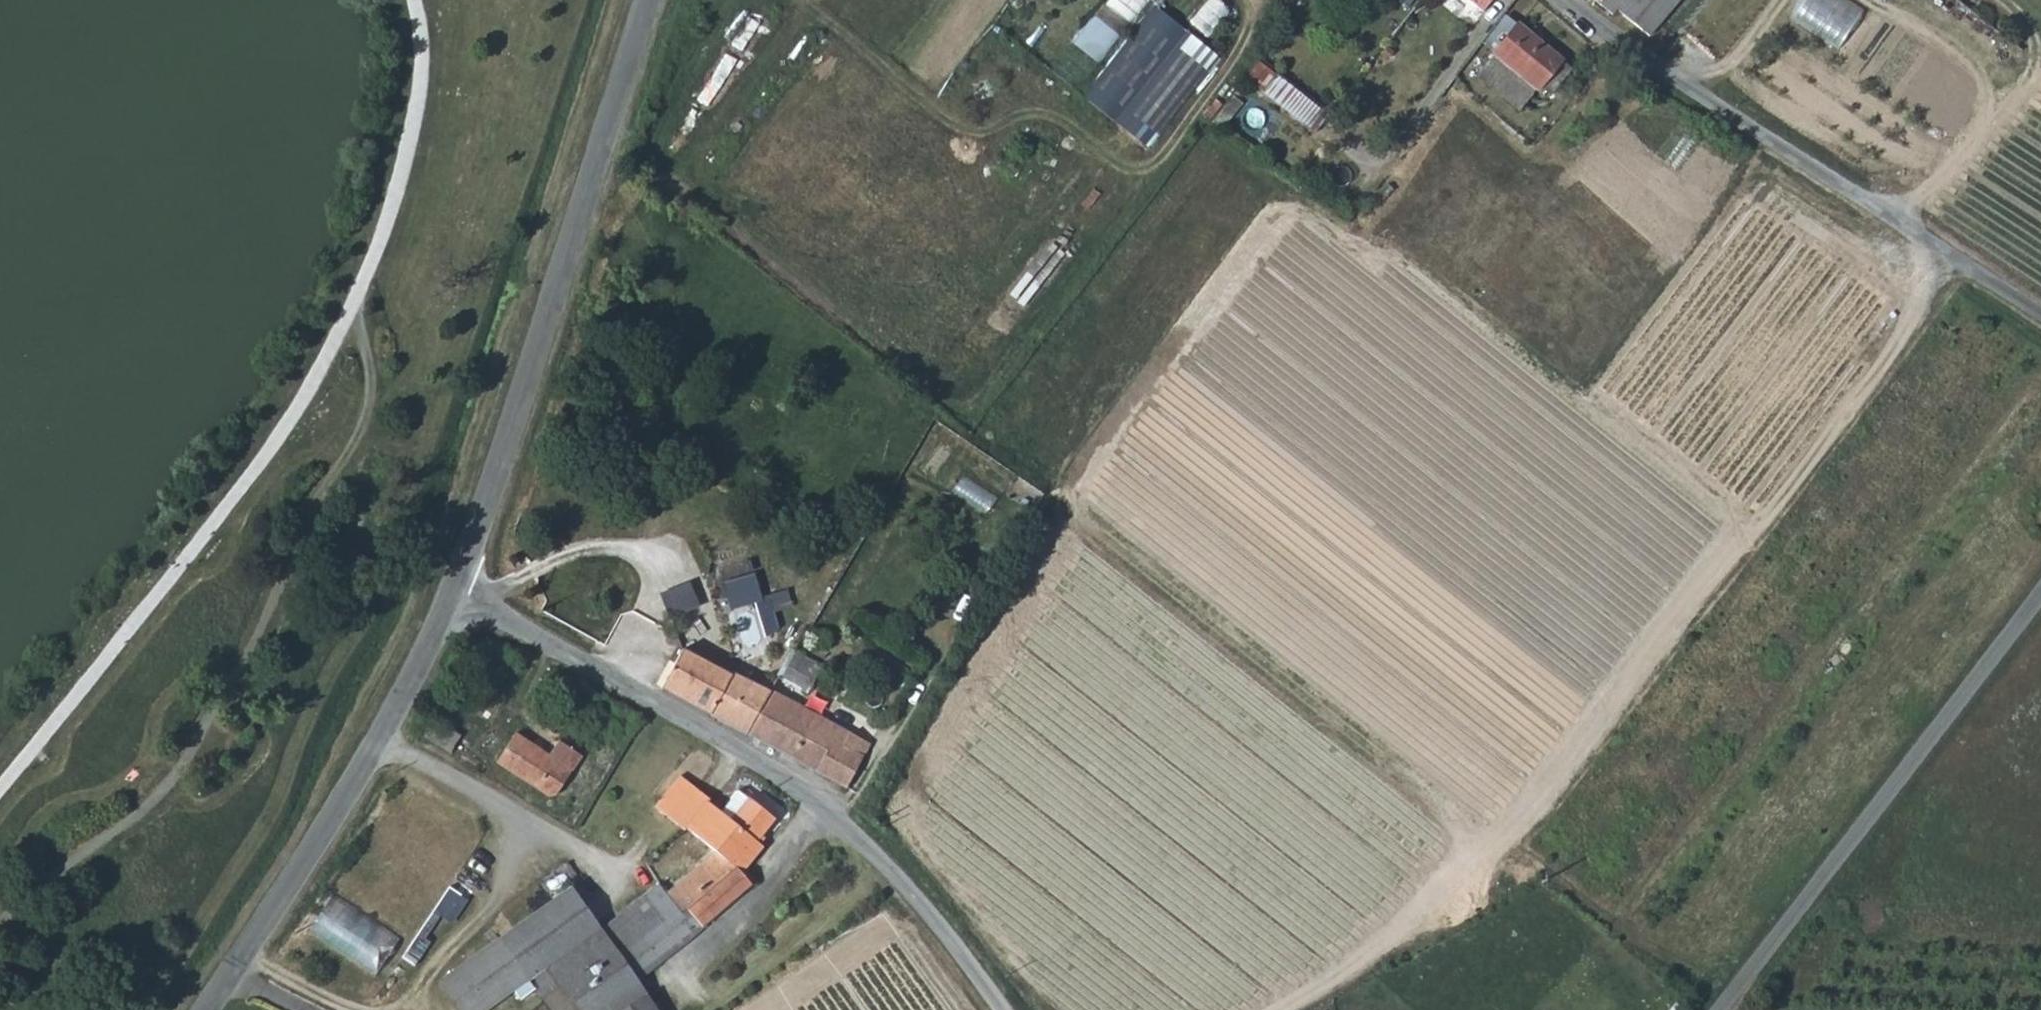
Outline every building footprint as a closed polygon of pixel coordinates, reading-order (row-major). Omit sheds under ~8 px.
[(1126,27),(1145,0),(1107,0),(1101,9),(1126,27)] [(1482,11),(1490,0),(1471,0),(1482,11)] [(1601,3),(1612,13),(1616,8),(1625,15),(1638,0),(1604,0),(1601,3)] [(1680,0),(1638,0),(1625,15),(1651,35),(1680,0)] [(1078,99),(1147,151),(1217,58),(1148,6),(1078,99)] [(1560,59),(1518,24),(1504,41),(1496,52),(1538,88),(1560,59)] [(772,612),(791,607),(787,593),(760,599),(753,575),(724,583),(731,609),(754,602),(763,632),(776,628),(772,612)] [(655,597),(667,619),(694,605),(682,583),(655,597)] [(808,638),(829,650),(834,642),(813,630),(808,638)] [(663,689),(745,734),(767,692),(686,648),(663,689)] [(820,665),(796,652),(781,678),(805,691),(820,665)] [(844,746),(850,734),(774,692),(769,690),(767,692),(745,734),(845,788),(863,757),(860,755),(844,746)] [(554,795),(581,756),(558,741),(548,756),(514,733),(494,761),(549,797),(554,795)] [(860,755),(866,743),(850,734),(844,746),(860,755)] [(706,840),(749,794),(741,786),(722,805),(709,793),(711,791),(686,765),(657,794),(706,840)] [(716,850),(740,873),(763,846),(757,839),(775,817),(749,794),(706,840),(716,850)] [(740,873),(716,850),(667,889),(657,881),(646,893),(647,895),(598,928),(617,950),(615,952),(639,979),(752,885),(740,873)] [(645,994),(636,981),(639,979),(615,952),(617,950),(598,928),(566,890),(441,993),(454,1009),(497,1009),(500,1008),(502,1003),(505,1005),(529,985),(549,1009),(623,1009),(645,994)] [(315,933),(383,973),(404,936),(337,896),(315,933)] [(623,1009),(656,1009),(645,994),(623,1009)]
